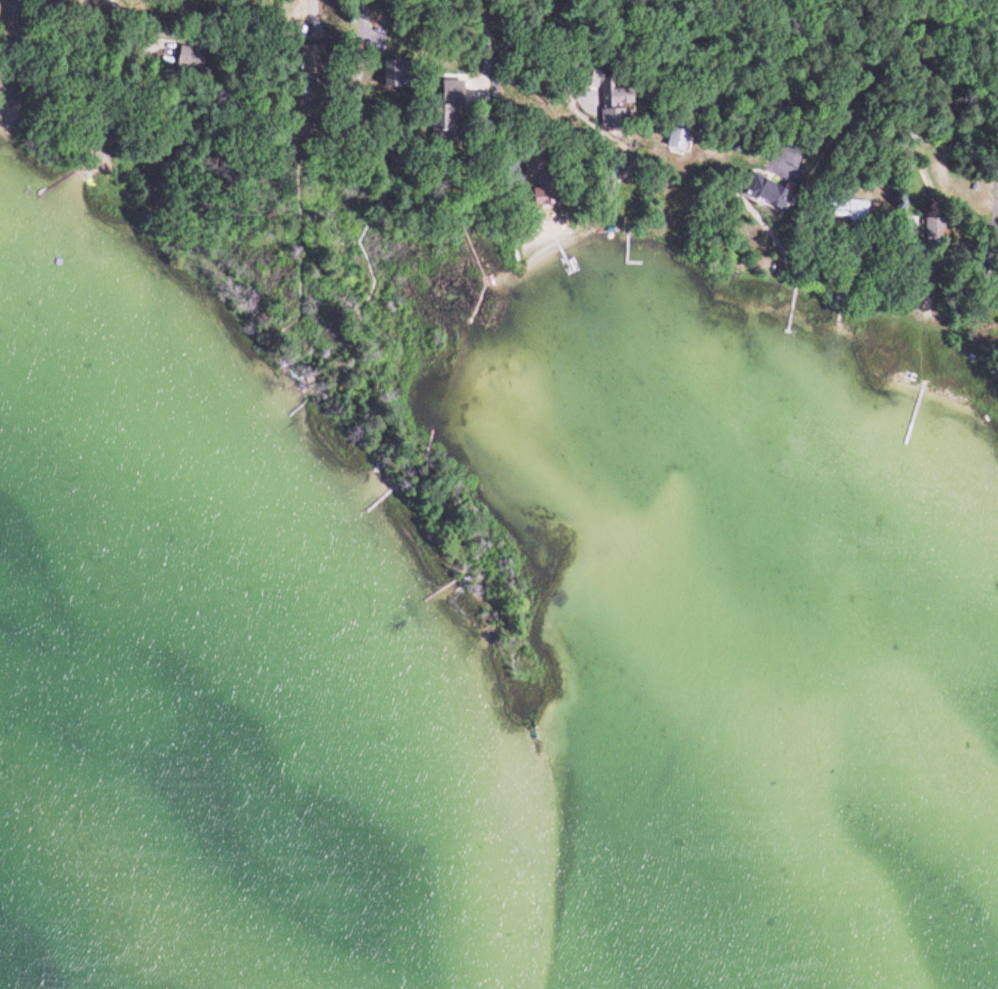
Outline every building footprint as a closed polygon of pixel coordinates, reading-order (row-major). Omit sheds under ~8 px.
[(177,69),(200,72),(202,53),(179,50),(177,69)] [(407,63),(382,63),(382,91),(407,91),(407,63)] [(441,134),(463,134),(463,80),(441,80),(441,134)] [(687,129),(667,129),(667,152),(687,152),(687,129)] [(534,208),(564,206),(560,150),(524,153),(525,177),(535,177),(536,190),(532,190),(534,208)] [(795,194),(751,176),(743,196),(787,214),(795,194)] [(868,203),(832,199),(830,220),(866,223),(868,203)] [(944,246),(944,220),(925,220),(925,246),(944,246)]
